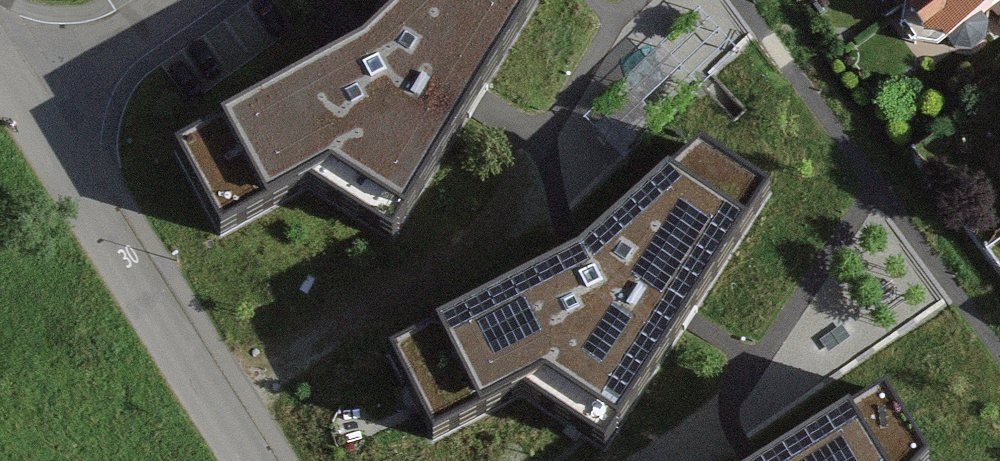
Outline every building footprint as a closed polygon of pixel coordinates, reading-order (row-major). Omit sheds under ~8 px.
[(406,36),(198,144),(237,219),(332,170),(328,177),(409,222),(532,0),(426,0),(406,36)] [(978,0),(910,0),(933,32),(978,0)] [(764,182),(700,141),(580,250),(392,344),(431,426),(522,382),(602,433),(764,182)] [(849,364),(750,427),(768,455),(867,392),(849,364)] [(883,386),(762,460),(915,460),(925,451),(883,386)]
